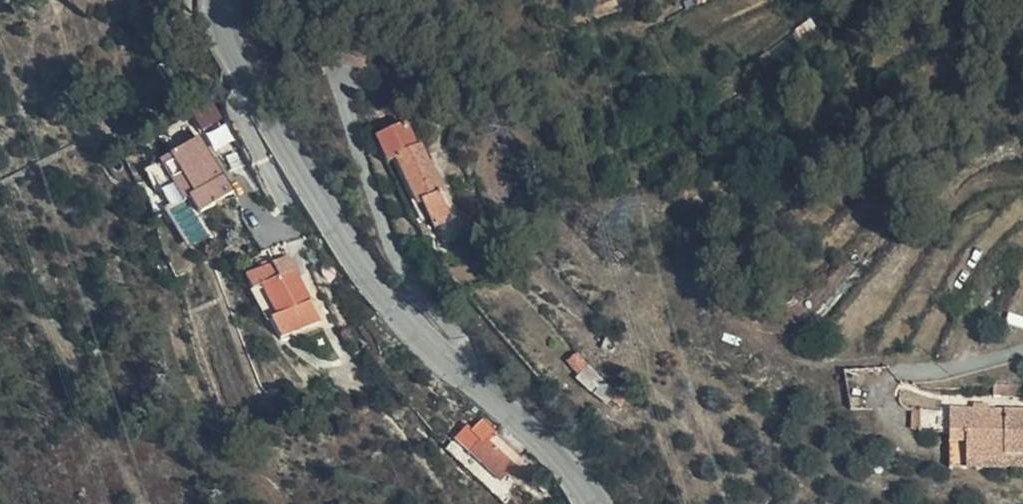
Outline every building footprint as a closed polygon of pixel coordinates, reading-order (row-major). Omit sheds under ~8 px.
[(191,108),(148,128),(161,155),(172,151),(178,164),(174,167),(183,185),(222,167),(191,108)] [(405,200),(423,233),(439,224),(422,191),(429,188),(394,120),(357,136),(370,159),(374,157),(397,203),(405,200)] [(153,175),(170,169),(174,167),(178,164),(172,151),(161,155),(148,128),(134,134),(142,152),(153,175)] [(275,259),(290,253),(284,237),(269,244),(275,259)] [(238,257),(263,318),(269,315),(279,338),(319,320),(290,253),(275,259),(269,244),(238,257)] [(979,404),(979,415),(999,416),(1000,405),(979,404)] [(979,415),(960,413),(958,439),(969,440),(966,462),(1014,466),(1014,461),(1022,462),(1022,418),(999,416),(979,415)] [(969,440),(958,439),(955,475),(1013,480),(1014,466),(966,462),(969,440)] [(492,451),(478,464),(512,498),(525,482),(492,451)]
